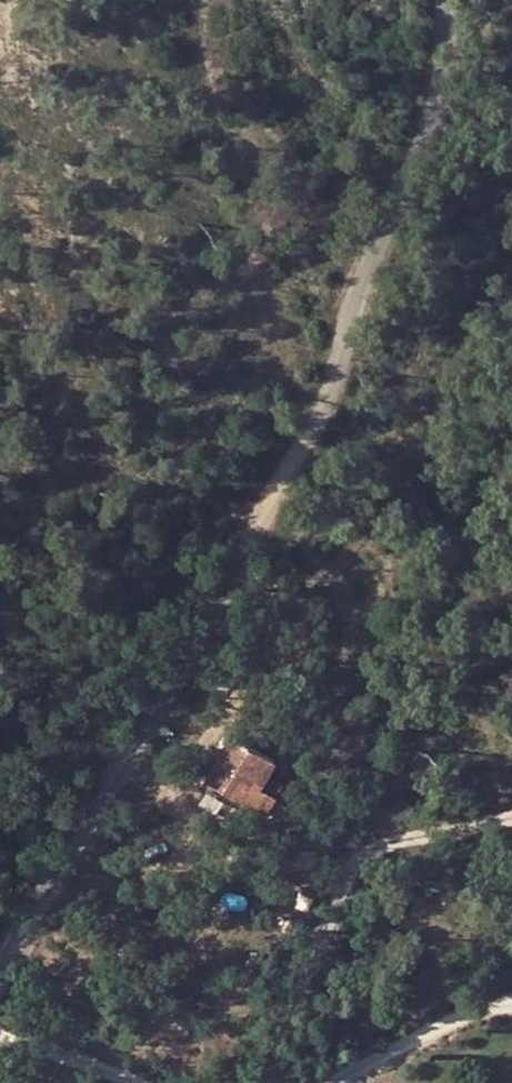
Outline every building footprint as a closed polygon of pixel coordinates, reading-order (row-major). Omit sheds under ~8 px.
[(210,781),(265,812),(283,784),(266,775),(275,760),(236,737),(210,781)]
